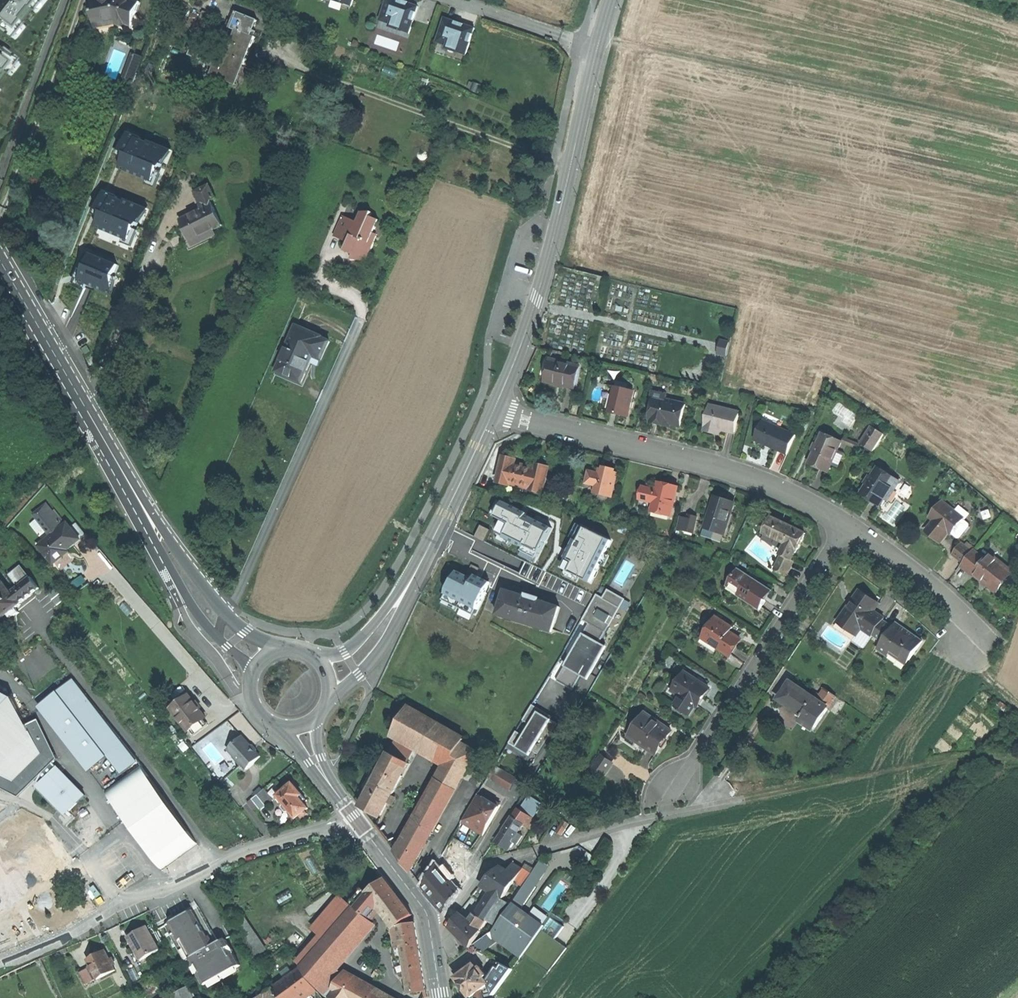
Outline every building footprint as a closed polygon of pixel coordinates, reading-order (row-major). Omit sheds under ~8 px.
[(5,32),(29,0),(0,0),(0,28),(5,32)] [(95,28),(96,28),(95,24),(116,20),(127,24),(132,26),(141,2),(134,0),(90,0),(95,28)] [(380,20),(401,28),(400,30),(409,34),(414,20),(418,7),(406,2),(405,3),(402,2),(400,1),(399,0),(386,0),(380,20)] [(200,18),(207,21),(209,15),(203,12),(200,18)] [(232,28),(236,29),(238,26),(253,32),(257,20),(239,13),(232,28)] [(197,34),(201,36),(205,25),(207,21),(200,18),(188,14),(182,28),(197,34)] [(457,22),(445,18),(437,42),(459,50),(458,52),(466,55),(475,29),(461,24),(461,25),(459,25),(456,24),(457,22)] [(212,28),(205,25),(201,36),(197,34),(196,36),(213,43),(215,40),(209,37),(212,28)] [(253,32),(238,26),(236,29),(227,52),(221,49),(220,51),(217,59),(210,75),(236,86),(237,85),(234,84),(243,62),(245,63),(250,52),(257,34),(253,32)] [(211,57),(217,59),(220,51),(212,48),(214,44),(213,43),(196,36),(189,55),(189,56),(190,53),(209,61),(211,57)] [(11,55),(0,47),(0,69),(11,55)] [(122,84),(124,85),(136,55),(133,54),(122,84)] [(144,58),(136,55),(124,85),(132,88),(144,58)] [(481,85),(473,82),(473,83),(471,88),(470,90),(478,94),(481,85)] [(128,132),(121,151),(126,153),(120,168),(153,182),(167,148),(149,141),(148,143),(145,141),(142,140),(142,138),(128,132)] [(185,231),(190,242),(214,230),(223,226),(211,201),(216,199),(209,186),(195,192),(201,205),(200,206),(202,210),(180,221),(185,231)] [(118,197),(104,191),(96,210),(102,212),(96,227),(129,241),(143,207),(125,200),(124,201),(120,200),(117,199),(118,197)] [(345,213),(336,234),(343,237),(350,240),(358,244),(355,252),(352,257),(362,258),(363,256),(368,258),(379,234),(375,232),(381,218),(372,214),(374,210),(364,210),(359,219),(345,213)] [(217,236),(214,230),(190,242),(193,247),(217,236)] [(346,248),(355,252),(358,244),(350,240),(346,248)] [(104,259),(90,254),(79,281),(108,292),(119,265),(104,259)] [(290,377),(302,383),(314,356),(322,337),(296,326),(291,337),(292,338),(287,348),(287,347),(276,371),(290,377)] [(332,341),(322,337),(314,356),(323,360),(332,341)] [(727,356),(730,343),(721,341),(718,354),(727,356)] [(580,367),(551,360),(546,382),(560,385),(575,388),(580,367)] [(599,409),(609,412),(615,387),(605,384),(599,409)] [(633,391),(615,387),(609,412),(618,414),(627,417),(633,391)] [(650,405),(653,406),(655,401),(655,398),(663,400),(666,400),(667,396),(653,392),(650,405)] [(666,400),(663,400),(662,403),(655,401),(653,406),(650,420),(651,420),(651,422),(659,424),(671,427),(672,425),(680,426),(686,405),(666,400)] [(740,412),(710,405),(705,426),(705,427),(704,431),(712,433),(719,435),(721,430),(735,434),(740,412)] [(769,446),(787,454),(796,435),(763,421),(755,440),(769,446)] [(861,443),(873,451),(884,435),(871,426),(861,443)] [(819,465),(829,470),(832,465),(838,450),(842,441),(822,433),(810,461),(819,465)] [(843,438),(842,441),(857,448),(859,445),(843,438)] [(845,453),(838,450),(832,465),(838,468),(845,453)] [(503,457),(497,482),(510,485),(510,484),(531,488),(531,490),(543,493),(549,468),(536,465),(536,468),(525,466),(515,464),(516,460),(503,457)] [(870,499),(879,505),(884,498),(888,501),(887,500),(893,489),(891,487),(896,480),(899,483),(900,482),(878,468),(861,493),(870,499)] [(600,474),(590,472),(587,483),(597,485),(595,493),(612,497),(618,474),(612,472),(601,470),(600,474)] [(657,490),(642,487),(640,499),(654,502),(652,512),(671,517),(678,487),(669,484),(659,482),(657,490)] [(705,526),(715,530),(725,533),(735,504),(725,501),(716,497),(710,515),(709,515),(705,526)] [(526,514),(497,500),(490,514),(504,521),(497,535),(512,542),(524,547),(520,554),(535,562),(551,529),(525,516),(526,514)] [(943,502),(930,517),(934,520),(928,528),(935,534),(942,540),(948,532),(951,534),(951,533),(963,519),(963,518),(943,502)] [(32,515),(50,537),(64,526),(46,504),(32,515)] [(688,518),(679,516),(676,529),(684,531),(688,518)] [(797,549),(798,549),(805,534),(787,525),(772,517),(766,529),(790,541),(788,544),(797,549)] [(696,520),(688,518),(684,531),(693,533),(696,520)] [(969,524),(963,519),(951,533),(958,539),(960,538),(969,526),(969,524)] [(50,537),(38,546),(53,564),(69,552),(67,550),(80,540),(73,532),(67,523),(64,526),(50,537)] [(489,530),(479,525),(474,536),(484,541),(489,530)] [(570,549),(561,568),(589,581),(609,540),(581,526),(570,549)] [(712,539),(715,530),(705,526),(702,536),(712,539)] [(764,533),(788,544),(790,541),(766,529),(764,533)] [(963,563),(972,551),(962,543),(953,555),(963,563)] [(792,560),(797,549),(788,544),(785,550),(784,549),(781,555),(782,555),(775,570),(787,575),(793,562),(794,561),(792,560)] [(973,550),(972,551),(963,563),(962,564),(975,574),(974,575),(979,578),(983,582),(984,581),(988,583),(987,585),(996,592),(1012,572),(990,554),(986,560),(973,550)] [(10,576),(19,588),(32,578),(22,567),(10,576)] [(738,595),(760,609),(765,601),(772,591),(738,569),(727,586),(739,594),(738,595)] [(456,570),(444,594),(478,610),(492,582),(481,577),(475,574),(473,578),(456,570)] [(19,588),(11,595),(20,606),(40,589),(32,578),(19,588)] [(3,620),(12,613),(20,607),(20,606),(11,595),(1,583),(0,584),(0,616),(3,620)] [(48,595),(57,606),(68,598),(59,587),(48,595)] [(607,589),(602,597),(617,606),(606,626),(609,627),(625,599),(607,589)] [(560,607),(505,590),(501,603),(498,615),(553,632),(560,607)] [(860,590),(848,606),(837,622),(856,635),(861,628),(873,611),(878,604),(860,590)] [(600,643),(609,627),(606,626),(617,606),(602,597),(597,594),(582,620),(588,624),(556,681),(573,691),(581,676),(588,680),(607,646),(600,643)] [(885,618),(873,611),(861,628),(872,636),(875,632),(884,620),(885,618)] [(716,616),(702,638),(729,656),(735,646),(740,638),(730,631),(733,627),(716,616)] [(875,632),(885,639),(893,627),(884,620),(875,632)] [(896,623),(893,627),(885,639),(878,649),(888,656),(889,654),(906,665),(923,641),(910,632),(896,623)] [(864,648),(872,636),(861,628),(856,635),(852,640),(864,648)] [(671,691),(681,697),(675,706),(689,716),(695,706),(696,706),(702,697),(709,687),(684,671),(671,691)] [(825,689),(836,697),(846,682),(834,674),(824,688),(825,689)] [(42,707),(89,768),(112,750),(123,741),(76,681),(42,707)] [(815,728),(827,710),(816,702),(807,696),(808,695),(790,682),(785,689),(778,699),(802,716),(800,719),(815,728)] [(149,693),(154,700),(161,695),(156,688),(149,693)] [(827,710),(836,697),(825,689),(816,702),(827,710)] [(15,779),(19,777),(16,773),(20,769),(23,771),(42,751),(28,726),(14,697),(0,690),(0,771),(15,779)] [(188,696),(171,710),(189,731),(191,730),(204,719),(206,717),(196,706),(188,696)] [(546,713),(533,704),(523,719),(531,724),(524,735),(517,730),(509,743),(510,743),(530,755),(532,751),(535,752),(538,754),(558,724),(551,720),(551,719),(545,715),(546,713)] [(432,755),(448,764),(450,765),(462,745),(465,739),(408,707),(393,733),(398,736),(417,747),(432,755)] [(636,741),(655,754),(664,742),(672,731),(645,713),(632,732),(639,737),(636,741)] [(209,725),(204,719),(191,730),(195,736),(209,725)] [(38,721),(28,726),(42,751),(23,771),(34,777),(36,779),(53,762),(55,760),(56,761),(58,759),(56,755),(55,755),(38,721)] [(629,736),(636,741),(639,737),(632,732),(629,736)] [(409,764),(417,747),(398,736),(389,753),(409,764)] [(251,749),(242,739),(228,752),(234,759),(233,760),(241,768),(242,767),(246,772),(260,759),(251,749)] [(123,741),(112,750),(127,769),(138,760),(123,741)] [(189,748),(184,741),(179,746),(184,752),(189,748)] [(529,761),(535,752),(532,751),(530,755),(510,743),(507,747),(529,761)] [(448,764),(441,778),(457,787),(476,753),(462,745),(450,765),(448,764)] [(381,817),(409,764),(389,753),(360,806),(381,817)] [(592,768),(604,775),(612,763),(600,755),(592,768)] [(85,795),(53,762),(36,779),(38,781),(39,781),(67,810),(74,806),(85,795)] [(105,790),(162,869),(197,843),(141,765),(105,790)] [(488,777),(510,790),(517,779),(495,766),(488,777)] [(19,777),(21,779),(27,778),(34,777),(23,771),(20,769),(16,773),(19,777)] [(21,779),(19,777),(15,779),(0,771),(0,787),(14,793),(15,792),(20,787),(21,788),(22,787),(21,779)] [(398,854),(410,870),(457,787),(441,778),(398,854)] [(278,796),(284,803),(287,807),(299,797),(303,802),(306,799),(297,788),(292,783),(278,796)] [(24,790),(22,787),(21,788),(20,787),(15,792),(14,793),(18,795),(24,790)] [(264,789),(257,794),(266,806),(273,800),(264,789)] [(462,822),(483,835),(489,824),(501,805),(479,792),(462,822)] [(251,799),(260,810),(266,806),(257,794),(251,799)] [(291,811),(297,818),(300,815),(305,811),(308,808),(303,802),(299,797),(287,807),(291,811)] [(530,797),(522,810),(532,817),(541,803),(530,797)] [(290,812),(291,811),(287,807),(284,803),(283,804),(282,807),(286,812),(290,812)] [(518,808),(512,816),(524,824),(524,825),(531,830),(537,820),(532,817),(522,810),(518,808)] [(0,830),(0,858),(40,835),(28,814),(0,830)] [(524,824),(512,816),(496,841),(501,845),(507,849),(512,841),(517,844),(523,836),(518,833),(524,825),(524,824)] [(564,821),(557,832),(562,835),(569,824),(564,821)] [(582,860),(588,864),(593,856),(587,852),(582,860)] [(437,865),(448,871),(454,861),(443,854),(437,865)] [(541,860),(532,874),(526,882),(535,887),(549,866),(541,860)] [(513,863),(508,870),(518,876),(523,869),(513,863)] [(445,913),(459,892),(448,878),(451,873),(448,871),(437,865),(436,865),(423,888),(433,899),(445,913)] [(483,884),(493,892),(503,898),(514,882),(518,876),(508,870),(502,867),(495,870),(483,884)] [(532,874),(523,869),(518,876),(514,882),(523,886),(526,882),(532,874)] [(398,925),(412,915),(385,878),(367,892),(379,904),(396,927),(398,925)] [(535,887),(526,882),(523,886),(513,902),(514,903),(521,909),(535,887)] [(376,908),(379,904),(367,892),(354,907),(371,920),(379,911),(376,908)] [(503,898),(493,892),(477,915),(487,922),(502,899),(503,898)] [(297,961),(303,966),(353,908),(340,896),(312,929),(320,935),(297,961)] [(510,905),(502,899),(487,922),(495,927),(510,905)] [(521,909),(514,903),(496,928),(505,934),(515,942),(527,949),(544,926),(521,909)] [(374,923),(371,920),(354,907),(353,908),(303,966),(302,968),(327,997),(328,996),(342,976),(335,968),(374,923)] [(180,917),(170,923),(205,985),(240,965),(225,938),(213,945),(193,910),(180,917)] [(473,913),(468,921),(471,923),(477,915),(473,913)] [(471,947),(482,931),(481,931),(471,923),(468,921),(459,914),(450,927),(458,935),(471,947)] [(477,915),(471,923),(481,931),(487,922),(477,915)] [(246,916),(233,924),(254,957),(267,949),(246,916)] [(550,917),(544,926),(527,949),(523,954),(549,972),(566,948),(554,939),(563,926),(550,917)] [(409,993),(426,990),(422,964),(415,923),(398,925),(399,927),(401,947),(409,993)] [(128,936),(141,960),(160,949),(147,926),(137,931),(128,936)] [(394,948),(401,947),(399,927),(391,928),(394,948)] [(497,940),(505,934),(496,928),(494,931),(474,945),(478,951),(482,951),(497,940)] [(497,940),(510,949),(515,942),(505,934),(497,940)] [(523,954),(527,949),(515,942),(510,949),(521,957),(523,954)] [(88,959),(98,979),(116,970),(106,950),(97,955),(88,959)] [(481,989),(488,984),(487,982),(484,978),(486,976),(480,967),(477,968),(474,964),(456,978),(463,987),(471,997),(475,994),(481,989)] [(488,984),(494,994),(512,969),(503,964),(500,968),(497,967),(487,982),(488,984)] [(94,980),(88,966),(87,967),(88,967),(79,972),(79,971),(78,971),(85,984),(94,980)] [(274,987),(281,997),(302,997),(315,988),(300,968),(274,987)] [(381,972),(377,969),(372,976),(375,978),(376,976),(377,977),(381,972)] [(342,976),(328,996),(331,997),(382,997),(342,976)] [(190,985),(166,997),(197,997),(190,985)] [(274,987),(259,996),(260,997),(281,997),(274,987)] [(481,989),(475,994),(476,997),(484,997),(481,989)]
